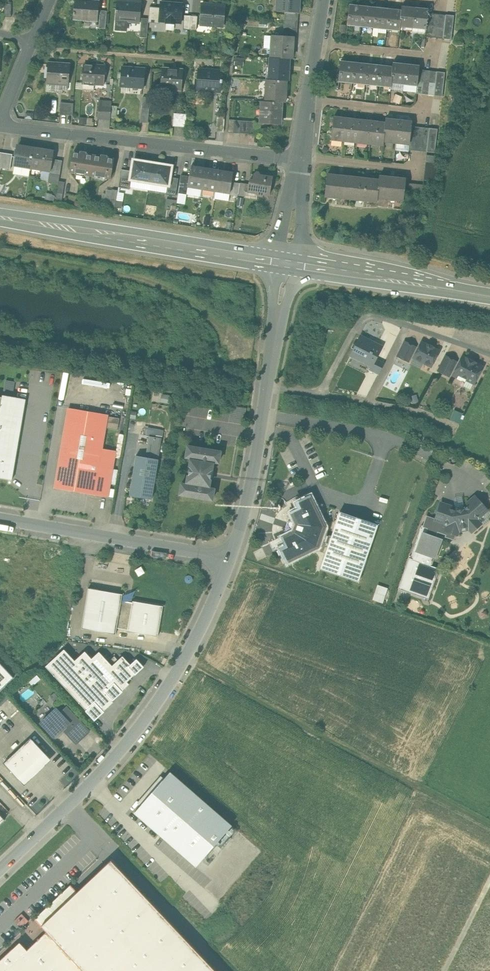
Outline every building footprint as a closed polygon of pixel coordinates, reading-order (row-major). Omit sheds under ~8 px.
[(89,0),(75,0),(74,12),(73,15),(74,15),(74,19),(97,21),(98,15),(98,10),(99,1),(89,0)] [(276,11),(284,12),(285,12),(298,13),(299,13),(299,0),(277,0),(276,11)] [(141,2),(118,1),(117,10),(116,10),(116,13),(117,13),(116,30),(126,31),(127,21),(139,22),(141,2)] [(183,4),(161,2),(159,21),(167,22),(166,23),(174,24),(175,22),(181,23),(183,4)] [(225,5),(202,3),(200,24),(223,26),(225,5)] [(363,6),(349,4),(347,25),(361,26),(363,6)] [(376,7),(363,6),(361,26),(374,28),(376,7)] [(415,7),(402,6),(402,10),(400,27),(413,28),(415,7)] [(389,8),(376,7),(374,28),(386,29),(389,8)] [(428,9),(415,7),(413,28),(426,29),(427,25),(428,13),(428,9)] [(402,10),(389,8),(386,29),(399,31),(400,27),(402,10)] [(107,11),(98,10),(98,15),(100,15),(99,28),(106,29),(107,11)] [(298,13),(285,12),(284,21),(298,22),(298,13)] [(149,19),(142,18),(141,32),(147,33),(149,19)] [(298,27),(284,26),(283,36),(293,37),(297,37),(298,27)] [(283,36),(273,36),(272,58),(290,59),(292,59),(293,37),(283,36)] [(272,58),(270,57),(269,79),(286,80),(288,81),(290,59),(272,58)] [(354,62),(341,61),(338,81),(345,82),(345,80),(352,80),(351,83),(352,83),(354,62)] [(367,64),(354,62),(352,83),(357,84),(358,81),(364,82),(364,84),(365,84),(367,64)] [(406,64),(393,62),(393,66),(391,83),(396,84),(397,82),(403,82),(403,85),(404,85),(406,64)] [(70,65),(48,63),(48,64),(47,81),(46,81),(46,82),(68,84),(70,65)] [(93,83),(94,65),(84,64),(82,82),(93,83)] [(380,65),(367,64),(365,84),(370,85),(371,82),(377,83),(377,86),(378,86),(380,65)] [(419,65),(406,64),(404,85),(409,86),(410,83),(416,84),(416,86),(417,86),(418,81),(419,69),(419,65)] [(94,65),(93,83),(94,83),(104,84),(105,66),(94,65)] [(393,66),(380,65),(378,86),(383,86),(383,84),(390,85),(390,87),(391,83),(393,66)] [(145,68),(122,66),(121,86),(144,88),(145,68)] [(183,70),(163,68),(161,87),(181,89),(183,70)] [(221,71),(199,69),(199,68),(198,68),(197,90),(198,90),(198,89),(220,90),(220,91),(221,91),(221,83),(222,83),(222,80),(221,80),(222,70),(221,71)] [(269,79),(266,79),(264,101),(282,102),(285,102),(286,80),(269,79)] [(68,84),(47,82),(46,91),(62,92),(62,89),(68,90),(68,83),(68,84)] [(94,91),(94,83),(93,83),(82,82),(76,82),(76,89),(94,91)] [(150,97),(143,96),(142,108),(149,108),(150,97)] [(264,101),(262,101),(262,102),(264,102),(263,122),(261,122),(261,123),(281,124),(282,102),(264,101)] [(74,103),(60,102),(59,114),(73,115),(74,103)] [(97,117),(110,118),(111,106),(99,104),(97,117)] [(149,108),(142,108),(141,122),(148,123),(149,108)] [(187,113),(174,112),(173,125),(186,126),(187,113)] [(225,116),(217,115),(216,131),(224,132),(225,116)] [(347,119),(334,117),(331,138),(344,139),(347,119)] [(360,120),(347,119),(344,139),(357,141),(360,120)] [(399,120),(386,119),(385,123),(384,139),(396,141),(399,120)] [(248,121),(241,120),(240,133),(247,134),(248,121)] [(372,121),(360,120),(357,141),(370,142),(372,121)] [(412,122),(399,120),(396,141),(410,142),(410,138),(412,126),(412,122)] [(385,123),(372,121),(370,142),(383,143),(384,139),(385,123)] [(34,149),(17,146),(14,165),(31,168),(31,167),(34,149)] [(54,152),(34,149),(31,167),(42,169),(50,171),(52,162),(54,152)] [(80,154),(73,152),(70,171),(90,174),(93,156),(86,155),(86,153),(80,153),(80,154)] [(13,154),(3,153),(1,167),(10,169),(13,154)] [(438,156),(426,155),(426,161),(438,163),(438,156)] [(107,157),(101,156),(101,157),(93,156),(90,174),(111,178),(114,159),(107,158),(107,157)] [(153,163),(134,160),(132,171),(131,179),(132,179),(150,182),(153,163)] [(52,162),(50,171),(50,174),(53,174),(60,175),(62,163),(52,162)] [(171,166),(153,163),(150,182),(168,185),(170,177),(171,166)] [(205,168),(191,166),(189,176),(188,186),(195,187),(202,188),(205,168)] [(219,171),(205,168),(202,188),(216,190),(219,171)] [(132,171),(121,169),(119,187),(130,189),(132,179),(131,179),(132,171)] [(233,173),(219,171),(216,190),(230,193),(232,181),(233,173)] [(259,173),(256,172),(255,174),(254,174),(253,180),(250,180),(248,191),(257,193),(258,195),(262,196),(264,194),(269,195),(272,177),(260,175),(259,173)] [(52,182),(59,183),(59,181),(60,175),(53,174),(52,182)] [(187,194),(188,186),(189,176),(181,174),(178,193),(187,194)] [(350,199),(353,176),(327,174),(325,196),(350,199)] [(353,176),(350,199),(377,202),(377,198),(379,179),(353,176)] [(379,179),(377,198),(403,201),(404,194),(405,182),(406,178),(379,176),(379,179)] [(179,178),(170,177),(168,185),(166,194),(176,196),(179,178)] [(240,183),(232,181),(230,193),(238,194),(240,183)] [(423,184),(405,182),(404,194),(422,196),(423,184)] [(257,193),(248,191),(245,191),(244,196),(244,198),(257,200),(258,195),(257,193)] [(185,203),(187,194),(178,193),(177,202),(185,203)] [(382,346),(361,335),(350,356),(371,366),(372,367),(376,359),(382,346)] [(405,341),(398,356),(408,361),(415,347),(405,341)] [(427,345),(421,342),(414,357),(424,362),(425,364),(428,366),(430,365),(431,366),(439,351),(433,348),(433,347),(428,344),(427,345)] [(456,361),(445,356),(438,370),(449,376),(456,361)] [(475,362),(466,358),(466,359),(462,357),(453,374),(458,377),(457,378),(465,382),(466,379),(474,383),(482,367),(475,363),(475,362)] [(376,359),(372,367),(371,366),(369,370),(378,374),(384,363),(376,359)] [(12,395),(14,381),(6,379),(4,394),(12,395)] [(0,395),(0,481),(11,483),(26,400),(0,395)] [(232,406),(229,419),(243,421),(245,408),(232,406)] [(108,415),(68,408),(55,487),(94,494),(106,428),(108,416),(108,415)] [(119,418),(108,416),(106,428),(117,430),(119,418)] [(162,438),(150,436),(149,444),(161,447),(162,438)] [(149,444),(148,444),(146,455),(159,458),(161,447),(149,444)] [(221,451),(188,446),(186,457),(191,458),(187,484),(181,483),(180,494),(212,500),(214,489),(209,488),(213,461),(219,462),(221,451)] [(158,459),(136,455),(133,475),(155,479),(158,459)] [(155,479),(133,475),(130,495),(152,499),(155,479)] [(309,496),(297,502),(300,507),(291,511),(297,523),(294,533),(282,539),(286,547),(281,550),(286,561),(317,546),(319,541),(329,544),(332,535),(322,532),(324,527),(309,496)] [(465,509),(455,510),(450,509),(450,506),(440,503),(435,519),(435,520),(445,523),(445,522),(449,523),(446,531),(455,534),(457,535),(459,528),(468,526),(472,532),(481,524),(475,518),(478,515),(479,517),(487,510),(475,496),(467,503),(469,505),(465,509)] [(378,524),(340,511),(332,535),(329,544),(320,568),(359,581),(378,524)] [(435,519),(427,516),(423,526),(428,528),(426,534),(435,537),(437,531),(447,534),(446,536),(454,539),(455,534),(446,531),(449,523),(445,522),(445,523),(435,520),(435,519)] [(426,534),(423,533),(416,552),(435,558),(440,545),(440,542),(435,537),(426,534)] [(383,602),(387,587),(377,584),(372,599),(383,602)] [(116,634),(117,628),(121,600),(122,594),(88,588),(81,628),(116,634)] [(121,600),(117,628),(128,630),(128,631),(158,636),(163,606),(133,601),(133,602),(126,601),(121,600)] [(75,660),(64,649),(46,666),(65,687),(95,719),(113,702),(112,700),(75,660)] [(112,666),(99,652),(92,658),(85,651),(75,660),(112,700),(113,701),(123,691),(122,691),(129,684),(127,682),(112,666)] [(123,656),(112,666),(127,682),(135,674),(135,675),(144,667),(137,659),(131,664),(123,656)] [(0,663),(0,690),(14,677),(0,663)] [(78,719),(66,708),(60,713),(69,723),(68,724),(70,727),(78,719)] [(60,713),(56,709),(41,722),(50,732),(55,737),(68,724),(69,723),(60,713)] [(70,727),(65,731),(77,743),(89,732),(78,719),(70,727)] [(31,738),(4,763),(18,778),(45,753),(31,738)] [(233,821),(170,767),(133,809),(196,863),(233,821)] [(111,860),(106,865),(77,892),(41,926),(47,932),(84,970),(216,970),(111,860)] [(34,918),(41,926),(77,892),(70,884),(34,918)] [(47,932),(27,950),(5,970),(84,970),(47,932)] [(0,961),(0,970),(5,970),(27,950),(20,942),(0,961)]
